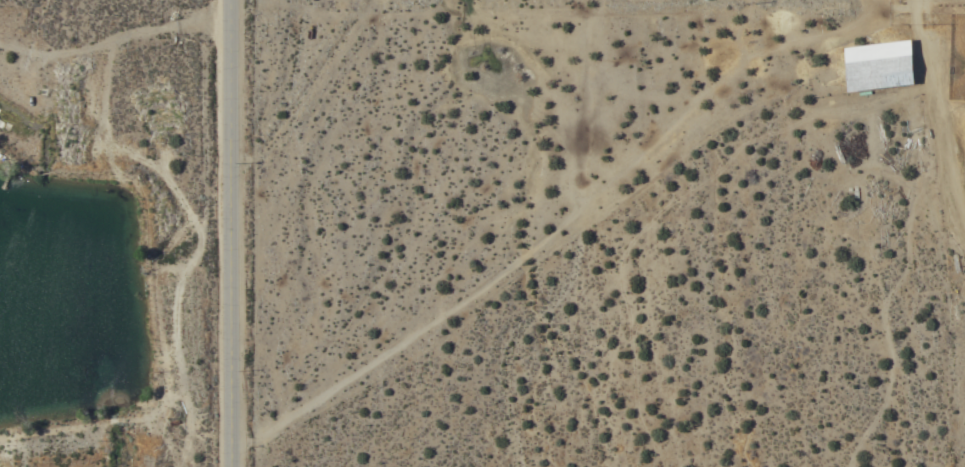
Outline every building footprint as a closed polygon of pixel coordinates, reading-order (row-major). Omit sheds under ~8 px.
[(848,92),(845,48),(910,41),(915,84),(848,92)]
